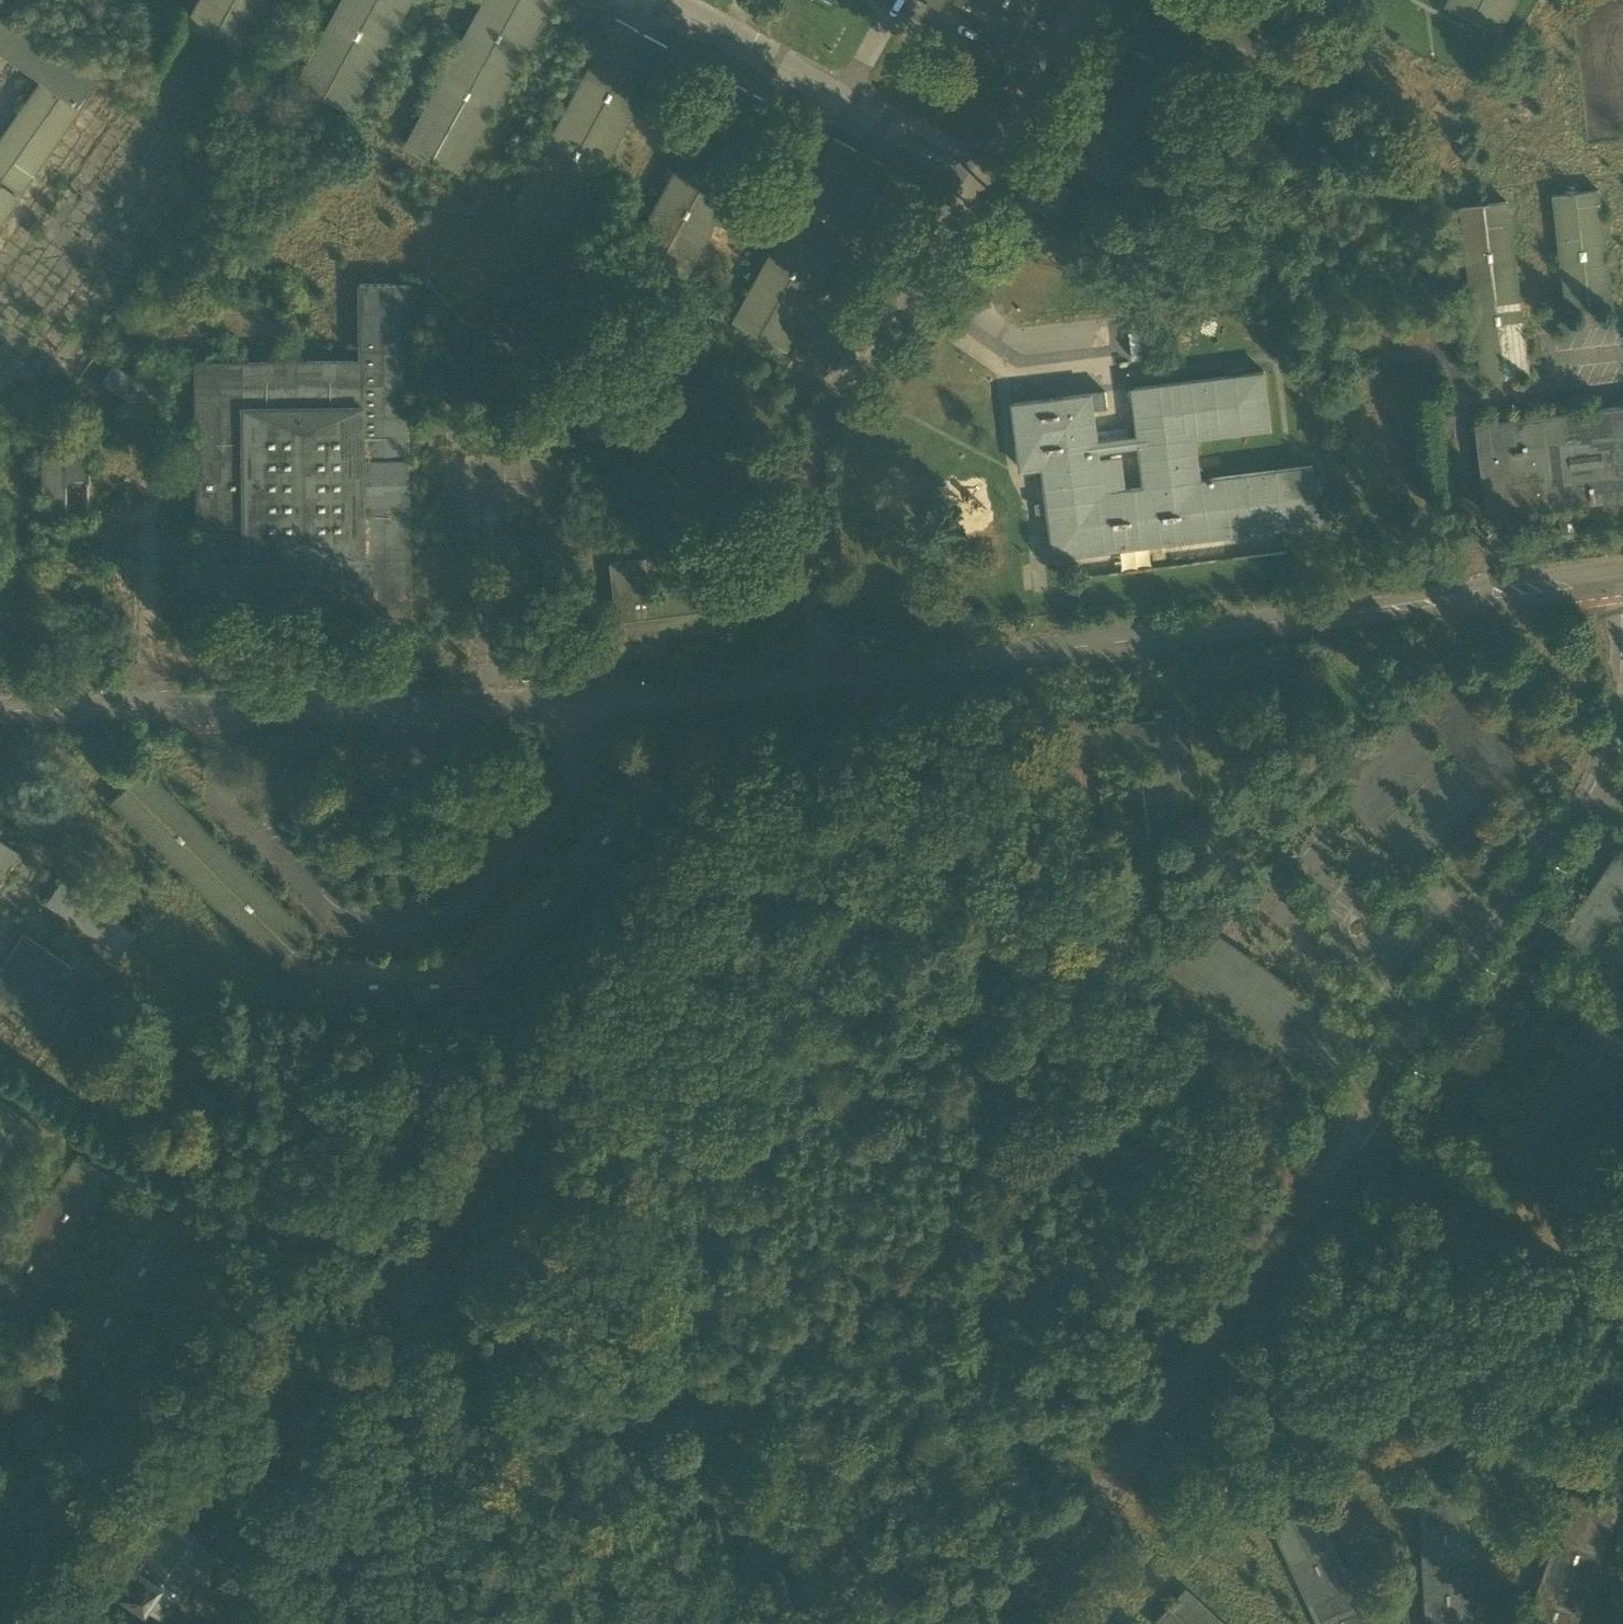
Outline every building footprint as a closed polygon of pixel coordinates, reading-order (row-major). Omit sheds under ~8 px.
[(185,23),(237,51),(266,0),(198,0),(185,23)] [(296,84),(349,112),(409,0),(342,0),(296,84)] [(406,143),(458,171),(551,0),(484,0),(406,143)] [(1446,6),(1498,34),(1516,0),(1449,0),(1446,6)] [(614,19),(515,202),(568,231),(667,47),(614,19)] [(725,79),(626,262),(677,290),(777,107),(725,79)] [(886,166),(834,138),(734,321),(787,349),(886,166)] [(1599,190),(1553,196),(1568,315),(1613,310),(1599,190)] [(1506,201),(1461,207),(1483,380),(1528,375),(1506,201)] [(359,285),(359,360),(195,362),(198,606),(362,604),(362,613),(408,612),(408,284),(359,285)] [(109,365),(101,385),(132,398),(141,378),(109,365)] [(1105,391),(1014,403),(1023,470),(1043,468),(1054,558),(1319,524),(1311,466),(1201,480),(1195,438),(1271,429),(1263,371),(1132,388),(1139,437),(1097,442),(1093,409),(1107,407),(1105,391)] [(1476,425),(1487,515),(1622,499),(1622,407),(1476,425)] [(91,449),(42,449),(41,517),(90,517),(91,449)] [(645,559),(611,563),(622,655),(652,652),(651,638),(731,629),(726,584),(649,593),(645,559)] [(307,933),(142,770),(111,802),(275,965),(286,954),(296,944),(307,933)] [(21,849),(0,835),(0,881),(21,849)] [(1549,951),(1577,971),(1622,906),(1622,860),(1616,855),(1549,951)] [(0,964),(0,997),(35,1020),(73,962),(23,929),(0,964)] [(1420,1479),(1427,1623),(1473,1623),(1466,1477),(1420,1479)] [(1527,1623),(1575,1623),(1616,1508),(1574,1493),(1527,1623)] [(1314,1505),(1273,1524),(1320,1623),(1369,1623),(1314,1505)] [(181,1527),(157,1511),(144,1529),(156,1536),(121,1588),(143,1603),(146,1597),(162,1608),(193,1562),(199,1566),(211,1547),(194,1536),(197,1531),(184,1523),(181,1527)] [(1186,1589),(1155,1623),(1156,1623),(1224,1623),(1186,1589)]
